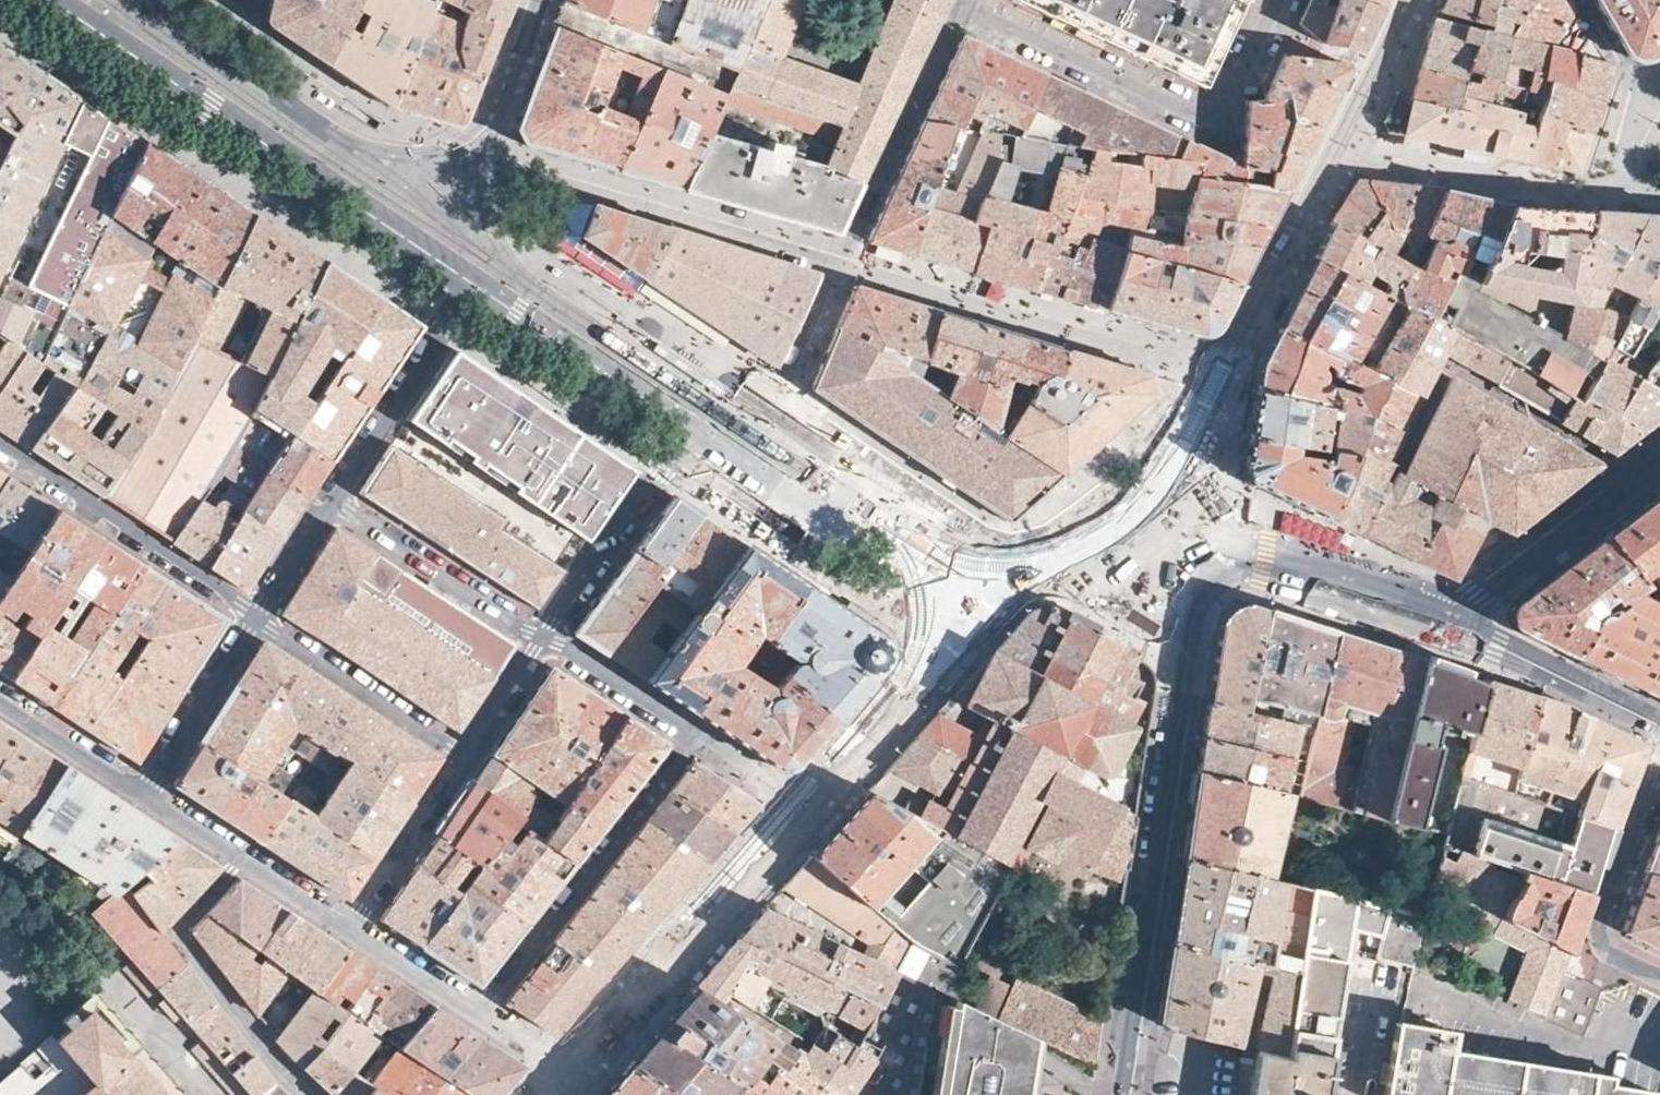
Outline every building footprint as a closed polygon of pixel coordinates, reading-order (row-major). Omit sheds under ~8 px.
[(335,0),(271,0),(267,18),(267,20),(267,23),(269,25),(271,27),(290,40),(314,56),(335,0)] [(432,0),(335,0),(314,56),(362,88),(391,107),(432,0)] [(391,107),(425,117),(456,126),(467,120),(477,97),(480,84),(503,24),(461,8),(464,0),(432,0),(391,107)] [(461,8),(503,24),(513,0),(464,0),(461,8)] [(653,0),(564,0),(563,2),(641,33),(653,0)] [(768,0),(653,0),(641,33),(663,41),(678,47),(737,70),(768,0)] [(944,15),(913,0),(894,0),(862,78),(857,76),(853,86),(781,60),(804,0),(768,0),(737,70),(731,84),(730,86),(843,126),(837,140),(825,166),(825,168),(859,185),(862,186),(906,93),(918,68),(941,22),(944,15)] [(952,0),(913,0),(944,15),(948,7),(952,0)] [(1026,3),(1104,38),(1197,80),(1204,83),(1228,34),(1243,0),(1019,0),(1026,3)] [(1301,21),(1301,22),(1301,25),(1302,26),(1303,28),(1321,43),(1343,0),(1310,0),(1301,21)] [(1321,43),(1359,50),(1372,25),(1381,7),(1364,0),(1343,0),(1321,43)] [(1437,14),(1488,25),(1470,61),(1471,61),(1483,65),(1498,69),(1511,32),(1504,29),(1506,16),(1515,18),(1521,0),(1444,0),(1437,14)] [(1515,18),(1511,32),(1544,43),(1574,6),(1570,0),(1521,0),(1515,18)] [(1615,40),(1621,50),(1625,54),(1630,57),(1635,58),(1638,58),(1642,57),(1646,56),(1652,52),(1656,49),(1659,41),(1659,0),(1593,0),(1615,40)] [(652,65),(663,41),(641,33),(563,2),(558,16),(555,26),(652,65)] [(1537,112),(1589,129),(1597,107),(1604,83),(1610,59),(1602,57),(1574,6),(1544,43),(1511,32),(1498,69),(1532,80),(1544,85),(1537,112)] [(1488,25),(1437,14),(1436,19),(1431,36),(1425,55),(1467,68),(1470,61),(1488,25)] [(618,171),(661,68),(652,65),(555,26),(534,81),(516,128),(523,141),(525,143),(527,144),(529,145),(531,146),(564,156),(618,171)] [(958,127),(1002,135),(1020,139),(1049,75),(998,51),(965,36),(945,77),(924,121),(958,127)] [(11,145),(44,75),(13,53),(0,45),(0,137),(11,145)] [(673,62),(731,84),(737,70),(678,47),(673,62)] [(1339,89),(1351,66),(1285,55),(1275,77),(1264,99),(1320,127),(1339,89)] [(1532,80),(1498,69),(1483,65),(1481,71),(1467,68),(1425,55),(1419,72),(1412,94),(1457,106),(1460,96),(1520,115),(1532,80)] [(648,179),(683,189),(709,133),(724,101),(727,94),(661,68),(618,171),(648,179)] [(146,143),(102,113),(101,112),(90,105),(77,97),(70,92),(44,75),(0,171),(0,333),(9,339),(24,350),(41,361),(45,364),(146,143)] [(1049,75),(1020,139),(1081,150),(1174,167),(1187,141),(1124,111),(1078,89),(1049,75)] [(1545,163),(1576,170),(1581,155),(1589,129),(1537,112),(1544,85),(1532,80),(1520,115),(1517,124),(1533,130),(1524,158),(1545,163)] [(724,101),(837,140),(843,126),(730,86),(727,94),(724,101)] [(1469,109),(1457,106),(1412,94),(1404,92),(1398,89),(1391,104),(1384,118),(1387,130),(1423,137),(1463,145),(1469,109)] [(1517,124),(1520,115),(1460,96),(1457,106),(1469,109),(1463,145),(1484,150),(1524,158),(1533,130),(1517,124)] [(1320,127),(1264,99),(1250,101),(1246,131),(1245,140),(1245,142),(1244,144),(1244,146),(1243,148),(1236,164),(1289,189),(1305,156),(1320,127)] [(889,247),(914,255),(958,127),(924,121),(898,176),(868,240),(889,247)] [(1000,159),(1002,135),(958,127),(914,255),(940,263),(974,273),(990,227),(977,220),(985,202),(985,194),(986,192),(986,191),(986,189),(987,188),(998,165),(998,164),(999,162),(1000,161),(1000,159)] [(837,233),(859,185),(825,168),(825,166),(803,159),(804,154),(789,150),(790,146),(768,139),(765,149),(709,133),(683,189),(758,211),(822,229),(837,233)] [(985,194),(985,202),(977,220),(990,227),(974,273),(1002,282),(1037,292),(1053,242),(1081,150),(1020,139),(1002,135),(1000,159),(1000,161),(999,162),(998,164),(998,165),(987,188),(986,189),(986,191),(986,192),(985,194)] [(11,145),(0,137),(0,169),(11,145)] [(1081,150),(1053,242),(1082,251),(1085,241),(1124,252),(1242,284),(1266,236),(1289,189),(1236,164),(1207,151),(1187,141),(1174,167),(1081,150)] [(140,432),(198,341),(254,215),(194,175),(146,143),(45,364),(54,371),(74,385),(140,432)] [(1385,219),(1368,180),(1358,178),(1343,201),(1332,220),(1372,242),(1385,219)] [(1372,242),(1398,256),(1404,246),(1396,232),(1410,185),(1380,182),(1368,180),(1385,219),(1372,242)] [(1404,246),(1398,256),(1417,266),(1417,265),(1425,242),(1446,191),(1426,186),(1410,185),(1396,232),(1404,246)] [(1475,195),(1446,191),(1425,242),(1417,265),(1417,266),(1400,299),(1436,319),(1454,281),(1459,270),(1464,258),(1485,264),(1511,204),(1475,195)] [(638,289),(647,277),(583,236),(595,205),(567,202),(554,234),(611,271),(638,289)] [(1477,285),(1504,289),(1525,292),(1571,299),(1594,210),(1553,207),(1511,204),(1485,264),(1480,277),(1477,285)] [(647,277),(667,227),(626,214),(595,205),(583,236),(647,277)] [(1624,316),(1659,249),(1659,215),(1625,212),(1594,210),(1571,299),(1624,316)] [(198,341),(269,376),(324,262),(281,233),(254,215),(198,341)] [(1372,242),(1332,220),(1325,233),(1315,252),(1364,279),(1372,267),(1386,276),(1388,283),(1384,290),(1400,299),(1417,266),(1398,256),(1372,242)] [(704,238),(667,227),(647,277),(670,293),(708,318),(757,349),(776,364),(819,274),(748,252),(704,238)] [(1082,251),(1053,242),(1037,292),(1066,299),(1106,309),(1124,252),(1085,241),(1082,251)] [(1624,316),(1609,342),(1627,352),(1658,303),(1659,303),(1659,249),(1624,316)] [(1230,306),(1242,284),(1124,252),(1106,309),(1133,316),(1148,320),(1202,334),(1207,335),(1212,334),(1216,331),(1220,327),(1230,306)] [(1364,279),(1315,252),(1296,288),(1279,322),(1338,353),(1389,378),(1422,396),(1438,366),(1445,351),(1456,329),(1436,319),(1400,299),(1384,290),(1364,279)] [(324,262),(269,376),(207,483),(247,508),(269,474),(294,435),(381,301),(345,276),(324,262)] [(1510,358),(1497,380),(1495,382),(1515,394),(1552,415),(1559,419),(1574,394),(1579,397),(1609,342),(1624,316),(1571,299),(1525,292),(1519,315),(1501,307),(1504,289),(1477,285),(1480,277),(1459,270),(1454,281),(1436,319),(1456,329),(1510,358)] [(919,379),(940,312),(899,299),(856,286),(845,311),(839,325),(919,379)] [(393,308),(381,301),(294,435),(331,459),(356,420),(418,325),(393,308)] [(977,323),(940,312),(919,379),(1007,437),(1066,351),(1032,340),(977,323)] [(1269,343),(1262,356),(1258,383),(1333,407),(1335,403),(1372,414),(1389,378),(1338,353),(1279,322),(1269,343)] [(1007,437),(919,379),(839,325),(822,364),(811,388),(901,447),(911,454),(1012,523),(1017,517),(1038,500),(1064,476),(1007,437)] [(1647,363),(1643,380),(1659,390),(1659,327),(1658,329),(1645,347),(1655,357),(1647,363)] [(1456,329),(1445,351),(1481,372),(1497,380),(1510,358),(1456,329)] [(24,350),(9,339),(0,352),(0,386),(24,350)] [(207,483),(269,376),(198,341),(140,432),(102,496),(128,513),(172,542),(197,501),(202,491),(207,483)] [(727,386),(658,342),(653,349),(721,394),(727,386)] [(1579,397),(1639,432),(1659,417),(1659,390),(1643,380),(1647,363),(1627,352),(1609,342),(1579,397)] [(436,440),(555,521),(569,500),(576,499),(589,480),(590,478),(590,475),(589,472),(588,470),(602,449),(540,408),(453,349),(438,372),(407,419),(436,440)] [(74,385),(54,371),(36,399),(26,392),(26,389),(25,387),(26,385),(26,382),(41,361),(24,350),(0,386),(0,428),(3,430),(28,447),(74,385)] [(1115,364),(1066,351),(1007,437),(1064,476),(1095,447),(1148,397),(1154,392),(1149,373),(1115,364)] [(1487,519),(1513,533),(1524,524),(1550,503),(1588,473),(1600,463),(1515,414),(1451,377),(1404,468),(1400,476),(1416,484),(1436,494),(1484,518),(1487,519)] [(1417,406),(1422,396),(1389,378),(1372,414),(1369,419),(1405,431),(1417,406)] [(1249,433),(1357,449),(1359,444),(1369,419),(1372,414),(1335,403),(1333,407),(1258,383),(1253,409),(1249,433)] [(60,468),(102,496),(140,432),(74,385),(28,447),(60,468)] [(1574,394),(1559,419),(1592,439),(1613,452),(1626,442),(1639,432),(1579,397),(1574,394)] [(586,542),(555,521),(436,440),(407,419),(401,429),(383,456),(409,474),(533,557),(562,577),(573,560),(586,542)] [(1405,431),(1369,419),(1359,444),(1391,460),(1394,454),(1405,431)] [(1332,518),(1347,476),(1357,449),(1249,433),(1243,462),(1243,467),(1245,471),(1249,476),(1257,481),(1278,492),(1332,518)] [(331,459),(294,435),(269,474),(306,498),(317,481),(331,459)] [(1468,549),(1484,518),(1436,494),(1429,508),(1410,498),(1416,484),(1400,476),(1404,468),(1391,460),(1359,444),(1357,449),(1347,476),(1381,491),(1362,532),(1399,549),(1453,575),(1468,549)] [(569,500),(555,521),(586,542),(633,470),(602,449),(588,470),(589,472),(590,475),(590,478),(589,480),(576,499),(569,500)] [(358,495),(385,512),(409,474),(383,456),(358,495)] [(306,498),(269,474),(247,508),(244,512),(281,536),(293,517),(306,498)] [(12,577),(56,508),(27,489),(7,476),(0,487),(0,569),(12,577)] [(1347,476),(1332,518),(1340,521),(1362,532),(1381,491),(1347,476)] [(247,508),(207,483),(202,491),(212,498),(207,507),(197,501),(172,542),(187,552),(208,566),(244,512),(247,508)] [(1644,578),(1639,574),(1644,570),(1659,593),(1659,489),(1633,509),(1602,533),(1640,582),(1644,578)] [(635,550),(663,568),(700,515),(682,503),(673,498),(650,530),(635,550)] [(51,704),(98,634),(144,565),(121,550),(75,520),(56,508),(12,577),(0,594),(0,605),(42,631),(11,678),(24,687),(51,704)] [(281,536),(244,512),(208,566),(207,569),(245,592),(262,564),(281,536)] [(661,579),(701,606),(706,600),(745,546),(720,529),(700,515),(663,568),(656,576),(661,579)] [(306,574),(281,613),(326,639),(393,685),(416,701),(459,731),(488,687),(517,644),(469,614),(445,599),(335,529),(306,574)] [(440,547),(461,561),(471,546),(449,533),(440,547)] [(1574,654),(1595,613),(1600,605),(1597,599),(1604,593),(1614,607),(1630,597),(1631,597),(1643,587),(1640,582),(1602,533),(1555,569),(1517,598),(1509,608),(1509,616),(1510,620),(1513,623),(1548,641),(1574,654)] [(670,696),(695,713),(713,689),(700,681),(707,673),(719,680),(732,663),(736,666),(758,632),(767,637),(803,584),(774,565),(745,546),(706,600),(713,605),(710,607),(719,613),(716,617),(701,606),(667,653),(678,659),(674,663),(664,657),(646,681),(670,696)] [(606,655),(661,579),(656,576),(663,568),(635,550),(602,597),(576,635),(606,655)] [(556,587),(562,577),(533,557),(510,593),(539,612),(556,587)] [(98,634),(125,652),(135,658),(182,688),(203,657),(228,619),(179,588),(144,565),(98,634)] [(12,577),(0,569),(0,594),(12,577)] [(624,666),(646,681),(664,657),(667,653),(701,606),(661,579),(606,655),(624,666)] [(748,665),(764,676),(777,685),(780,682),(835,719),(861,690),(882,666),(885,657),(885,648),(881,639),(875,632),(836,606),(803,584),(767,637),(748,665)] [(1574,654),(1607,671),(1639,686),(1659,642),(1659,611),(1651,607),(1654,602),(1647,598),(1645,604),(1631,597),(1630,597),(1614,607),(1610,610),(1608,616),(1595,613),(1574,654)] [(1254,660),(1266,609),(1255,606),(1249,604),(1247,604),(1244,603),(1240,604),(1235,605),(1231,607),(1227,610),(1223,614),(1221,618),(1218,625),(1217,629),(1215,637),(1214,646),(1211,661),(1205,700),(1243,710),(1245,702),(1254,705),(1252,712),(1275,718),(1286,666),(1254,660)] [(11,678),(42,631),(0,605),(0,671),(11,678)] [(933,828),(937,830),(1012,870),(1017,873),(1029,848),(1068,764),(1082,770),(1094,776),(1099,777),(1103,777),(1106,776),(1110,773),(1112,771),(1115,766),(1116,764),(1119,758),(1133,730),(1128,727),(1140,704),(1131,699),(1138,684),(1126,678),(1136,659),(1139,651),(1134,647),(1132,649),(1120,643),(1121,640),(1098,628),(1069,613),(1067,616),(1056,611),(1057,608),(1050,605),(1047,611),(1044,610),(1042,609),(1039,608),(1036,608),(1033,609),(1030,611),(1027,612),(1024,615),(1010,631),(950,698),(984,715),(976,734),(950,791),(942,809),(933,828)] [(1300,620),(1266,609),(1254,660),(1286,666),(1275,718),(1311,727),(1334,631),(1300,620)] [(1334,631),(1311,727),(1303,760),(1295,797),(1302,800),(1383,820),(1421,661),(1418,659),(1375,645),(1356,638),(1334,631)] [(114,666),(125,652),(98,634),(51,704),(90,730),(136,760),(157,727),(182,688),(135,658),(123,677),(118,675),(120,670),(114,666)] [(249,664),(236,684),(298,725),(286,743),(314,761),(327,769),(331,772),(344,756),(352,761),(413,800),(439,762),(439,760),(440,759),(439,757),(438,756),(353,700),(265,641),(249,664)] [(1639,686),(1659,697),(1659,642),(1639,686)] [(1450,671),(1421,661),(1383,820),(1416,828),(1435,745),(1429,743),(1433,729),(1450,733),(1451,728),(1464,676),(1450,671)] [(754,690),(764,676),(748,665),(745,671),(736,666),(732,663),(719,680),(713,689),(695,713),(752,751),(771,764),(777,766),(784,767),(790,766),(795,762),(815,741),(835,719),(780,682),(777,685),(772,692),(770,694),(768,695),(766,696),(764,697),(754,690)] [(524,814),(532,804),(538,796),(537,794),(543,787),(566,803),(572,794),(626,716),(552,668),(521,713),(508,732),(501,742),(493,754),(487,763),(475,781),(524,814)] [(1480,683),(1464,676),(1451,728),(1468,733),(1480,683)] [(1481,679),(1480,683),(1468,733),(1457,779),(1511,797),(1535,695),(1510,687),(1481,679)] [(261,780),(273,761),(286,743),(298,725),(236,684),(216,717),(201,740),(261,780)] [(1558,701),(1535,695),(1511,797),(1544,807),(1548,793),(1579,804),(1577,811),(1575,817),(1579,818),(1613,829),(1616,823),(1628,788),(1644,744),(1589,717),(1558,701)] [(1311,727),(1275,718),(1252,712),(1243,710),(1205,700),(1202,718),(1200,736),(1303,760),(1311,727)] [(936,714),(886,770),(935,794),(939,786),(950,791),(976,734),(936,714)] [(643,727),(626,716),(572,794),(607,819),(644,771),(666,742),(643,727)] [(10,853),(23,834),(20,832),(66,765),(24,737),(0,722),(0,868),(10,853)] [(1303,760),(1200,736),(1195,765),(1188,811),(1180,857),(1267,879),(1287,795),(1295,797),(1303,760)] [(295,788),(301,780),(281,767),(269,786),(261,780),(201,740),(184,767),(175,780),(176,787),(204,804),(216,812),(260,841),(295,788)] [(693,760),(670,790),(733,832),(746,818),(759,803),(722,778),(693,760)] [(314,761),(301,780),(327,798),(315,817),(375,857),(394,829),(413,800),(352,761),(333,789),(320,780),(327,769),(314,761)] [(1068,764),(1029,848),(1079,873),(1081,869),(1089,854),(1125,871),(1134,818),(1072,790),(1082,770),(1068,764)] [(68,888),(71,892),(90,912),(124,883),(137,873),(179,839),(115,797),(66,765),(20,832),(23,834),(10,853),(17,857),(30,839),(81,871),(62,888),(65,890),(68,888)] [(1511,797),(1457,779),(1444,835),(1441,848),(1451,851),(1493,865),(1525,874),(1588,894),(1599,864),(1613,829),(1579,818),(1569,848),(1556,845),(1566,814),(1544,807),(1511,797)] [(516,826),(524,814),(475,781),(464,797),(449,820),(442,831),(437,837),(483,868),(516,826)] [(873,785),(867,792),(878,798),(882,790),(873,785)] [(538,796),(532,804),(555,819),(566,803),(543,787),(537,794),(538,796)] [(311,800),(295,788),(260,841),(302,868),(348,898),(363,876),(375,857),(315,817),(305,810),(311,800)] [(670,790),(646,821),(707,861),(720,847),(733,832),(670,790)] [(810,856),(869,909),(937,830),(933,828),(917,819),(878,798),(867,792),(837,825),(810,856)] [(555,819),(532,804),(524,814),(516,826),(573,863),(591,839),(607,819),(572,794),(566,803),(555,819)] [(917,819),(933,828),(942,809),(925,801),(917,819)] [(1569,809),(1566,814),(1575,817),(1577,811),(1569,809)] [(646,821),(600,881),(656,919),(681,891),(707,861),(646,821)] [(543,902),(573,863),(516,826),(483,868),(469,887),(526,925),(543,902)] [(869,909),(909,944),(957,970),(973,940),(1007,878),(1012,870),(937,830),(869,909)] [(1655,843),(1644,871),(1659,877),(1659,830),(1655,843)] [(466,891),(469,887),(483,868),(437,837),(429,849),(419,864),(466,891)] [(145,883),(132,893),(160,931),(183,907),(221,866),(193,848),(179,839),(137,873),(145,883)] [(1448,859),(1439,856),(1430,895),(1494,927),(1492,935),(1524,951),(1505,1003),(1543,1021),(1561,972),(1564,963),(1567,953),(1501,918),(1522,879),(1491,869),(1493,865),(1451,851),(1448,859)] [(1081,869),(1122,889),(1125,871),(1089,854),(1081,869)] [(764,907),(739,936),(876,1007),(894,972),(909,944),(869,909),(810,856),(783,887),(870,946),(863,957),(764,907)] [(1162,977),(1156,1018),(1160,1023),(1169,1031),(1256,1051),(1283,1056),(1311,890),(1283,883),(1267,879),(1180,857),(1174,901),(1162,977)] [(421,948),(466,891),(419,864),(412,874),(399,893),(381,921),(396,931),(421,948)] [(1525,874),(1493,865),(1491,869),(1522,879),(1525,874)] [(1644,871),(1634,896),(1621,931),(1646,943),(1659,950),(1659,877),(1644,871)] [(1578,923),(1588,894),(1525,874),(1522,879),(1501,918),(1567,953),(1578,923)] [(1007,878),(973,940),(979,944),(1014,882),(1007,878)] [(288,973),(316,992),(347,949),(286,909),(238,879),(191,931),(216,963),(257,1015),(288,973)] [(656,919),(600,881),(553,944),(604,977),(628,950),(656,919)] [(124,883),(90,912),(91,914),(143,974),(156,988),(186,967),(173,949),(160,931),(132,893),(124,883)] [(526,925),(469,887),(466,891),(421,948),(447,965),(479,986),(505,952),(526,925)] [(1311,890),(1283,1056),(1256,1051),(1249,1094),(1324,1094),(1355,901),(1311,890)] [(1425,917),(1429,900),(1402,894),(1398,912),(1425,917)] [(1414,961),(1425,917),(1398,912),(1386,908),(1376,955),(1414,964),(1414,961)] [(19,922),(14,926),(22,936),(28,931),(19,922)] [(696,988),(721,1007),(729,996),(852,1085),(846,1094),(856,1094),(873,1058),(856,1046),(876,1007),(739,936),(715,965),(696,988)] [(578,1006),(604,977),(553,944),(506,1003),(553,1034),(578,1006)] [(909,944),(894,972),(942,995),(957,970),(909,944)] [(365,1025),(396,981),(367,962),(347,949),(316,992),(365,1025)] [(186,967),(156,988),(158,991),(174,1009),(187,1024),(214,1004),(200,985),(186,967)] [(876,1007),(856,1046),(873,1058),(856,1094),(1022,1094),(1031,1039),(1018,1033),(942,995),(894,972),(876,1007)] [(1583,980),(1561,972),(1543,1021),(1583,1037),(1600,992),(1602,987),(1583,980)] [(156,988),(143,974),(137,980),(152,996),(158,991),(156,988)] [(412,991),(396,981),(365,1025),(381,1035),(398,1047),(399,1048),(435,1007),(412,991)] [(627,1066),(672,1094),(846,1094),(721,1007),(696,988),(663,1026),(627,1066)] [(381,1035),(365,1025),(316,992),(278,1041),(287,1051),(302,1068),(320,1046),(353,1070),(381,1035)] [(1018,1033),(1031,1039),(1094,1070),(1101,1023),(1038,994),(1018,1033)] [(721,1007),(846,1094),(852,1085),(729,996),(721,1007)] [(214,1004),(187,1024),(195,1033),(229,1073),(252,1056),(232,1029),(214,1004)] [(467,1028),(449,1016),(435,1007),(399,1048),(470,1094),(500,1094),(506,1088),(525,1068),(467,1028)] [(187,1024),(174,1009),(168,1013),(189,1038),(195,1033),(187,1024)] [(89,1011),(0,1087),(0,1094),(23,1094),(31,1089),(32,1090),(53,1073),(58,1080),(78,1065),(94,1085),(83,1094),(163,1094),(89,1011)] [(1405,1019),(1392,1094),(1659,1094),(1659,1089),(1622,1082),(1624,1075),(1457,1048),(1460,1028),(1405,1019)] [(353,1070),(320,1046),(302,1068),(321,1085),(332,1094),(363,1094),(371,1084),(370,1083),(353,1070)] [(399,1048),(398,1047),(370,1083),(371,1084),(386,1094),(470,1094),(399,1048)] [(249,1094),(263,1094),(272,1085),(262,1070),(252,1056),(229,1073),(249,1094)] [(627,1066),(602,1094),(672,1094),(627,1066)] [(371,1084),(363,1094),(386,1094),(371,1084)] [(272,1085),(263,1094),(284,1094),(272,1085)]
